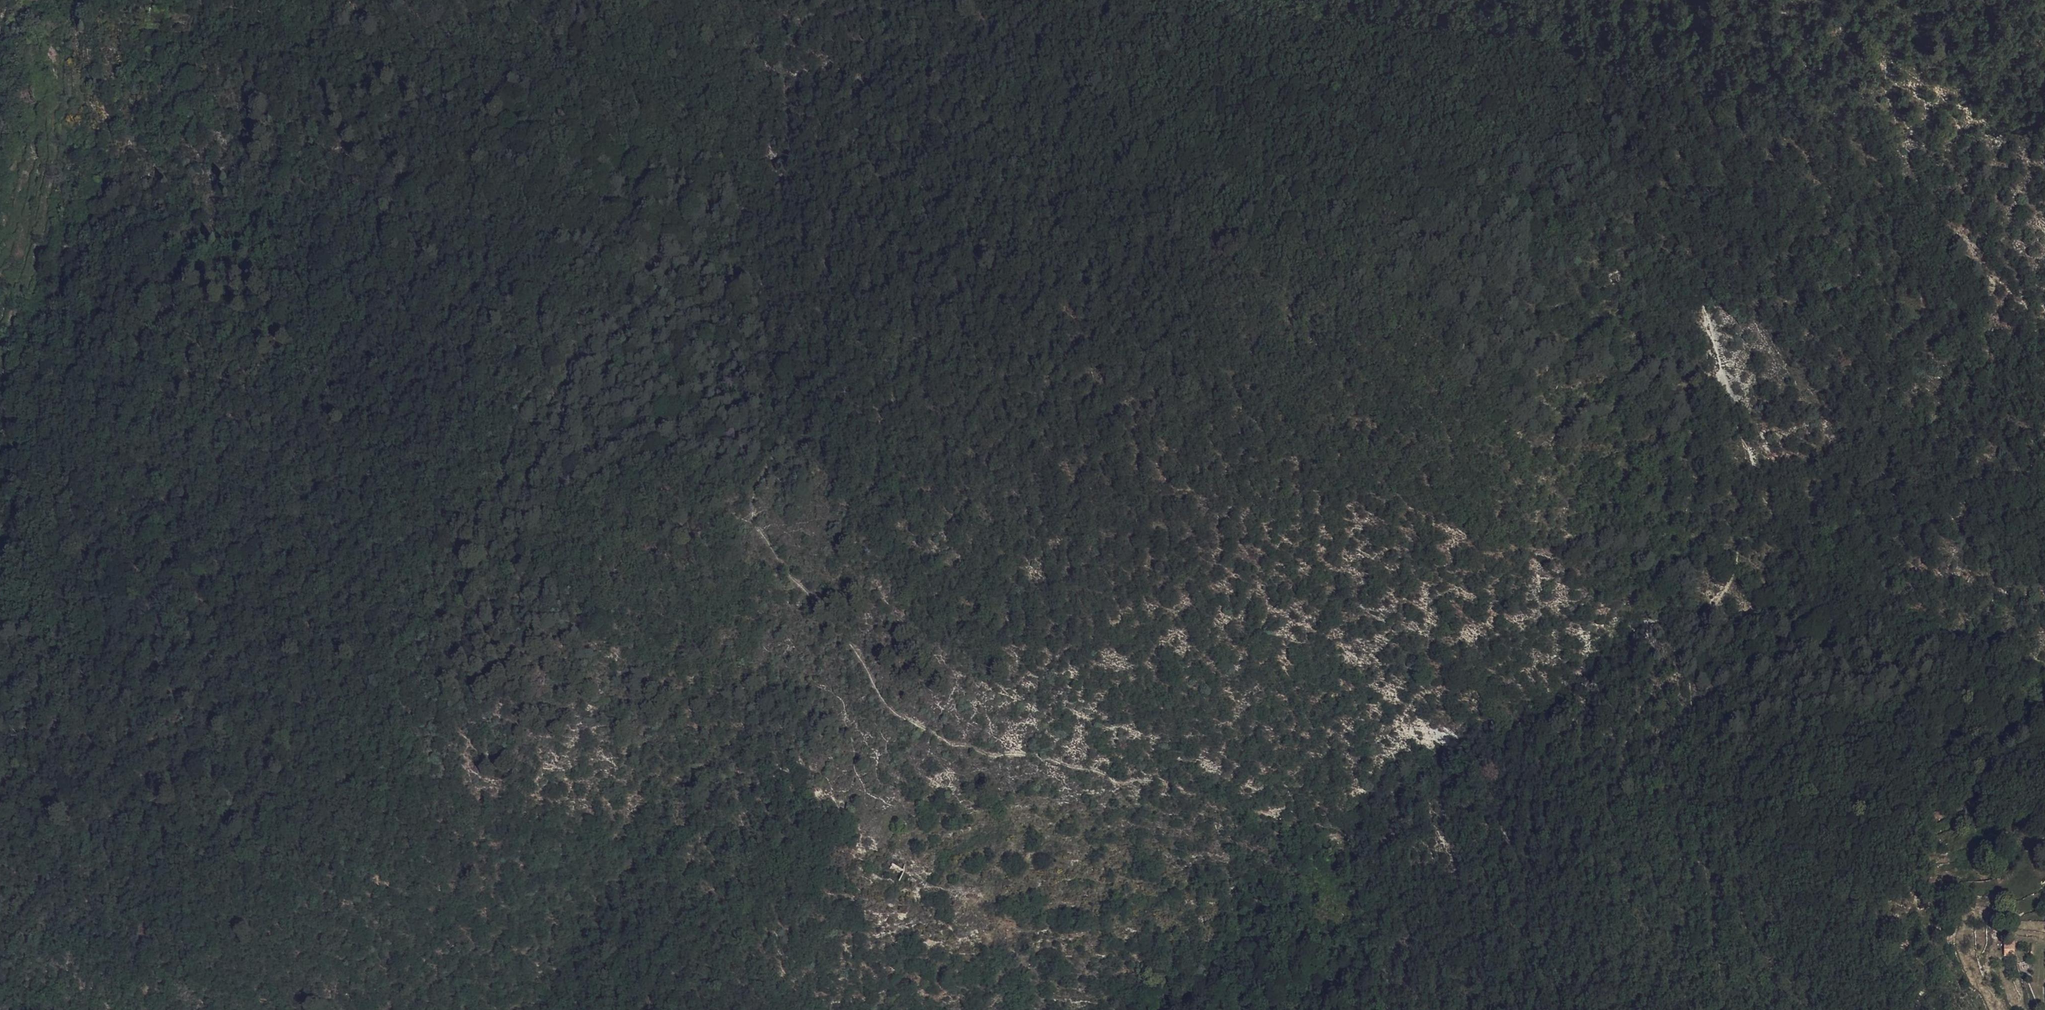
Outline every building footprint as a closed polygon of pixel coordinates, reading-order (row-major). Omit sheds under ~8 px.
[(181,288),(173,280),(166,288),(173,296),(181,288)] [(13,395),(0,392),(0,405),(10,407),(13,395)] [(897,886),(904,870),(890,863),(883,879),(897,886)] [(2014,955),(2016,942),(2005,939),(2003,953),(2014,955)]
